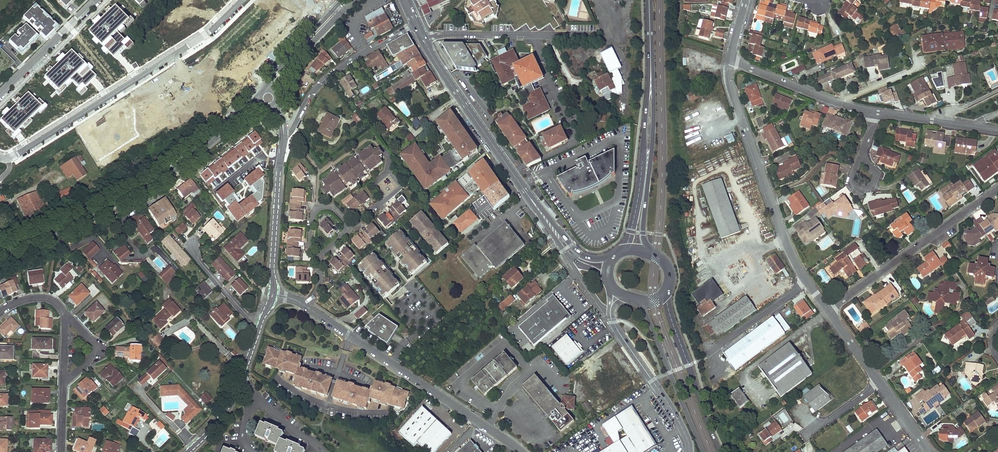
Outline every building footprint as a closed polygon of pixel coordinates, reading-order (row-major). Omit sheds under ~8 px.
[(56,0),(65,9),(75,0),(67,0),(69,1),(64,7),(57,0),(56,0)] [(142,9),(151,0),(133,0),(142,9)] [(437,0),(427,0),(428,5),(426,5),(424,7),(422,7),(425,16),(427,15),(430,14),(432,13),(430,9),(432,8),(437,6),(439,5),(437,0)] [(479,1),(474,4),(473,1),(471,3),(467,2),(464,11),(466,12),(468,15),(469,14),(472,20),(472,21),(473,23),(473,25),(482,27),(483,23),(485,22),(484,20),(489,17),(490,19),(492,18),(496,19),(498,9),(497,9),(495,6),(494,6),(491,1),(492,0),(479,0),(479,1)] [(920,8),(929,9),(930,0),(922,0),(920,8)] [(969,8),(969,10),(979,11),(980,7),(981,2),(976,1),(976,0),(971,0),(969,8)] [(121,1),(90,32),(105,46),(136,15),(121,1)] [(768,8),(759,5),(756,15),(765,18),(768,8)] [(782,7),(778,5),(778,6),(776,10),(775,15),(784,17),(786,11),(788,6),(783,5),(782,7)] [(844,5),(838,13),(845,19),(848,15),(851,17),(857,9),(852,5),(851,5),(848,8),(844,5)] [(718,6),(714,18),(724,20),(726,16),(728,9),(718,6)] [(32,8),(23,17),(29,23),(29,22),(37,30),(35,32),(38,36),(40,34),(45,40),(50,35),(44,30),(49,26),(54,31),(60,25),(51,16),(47,20),(43,15),(44,14),(37,7),(34,10),(32,8)] [(984,8),(980,7),(979,11),(978,17),(987,19),(988,9),(984,8)] [(776,10),(768,8),(765,18),(774,20),(775,15),(776,10)] [(386,15),(383,9),(366,18),(375,35),(376,39),(394,29),(386,15)] [(857,9),(851,17),(855,20),(857,17),(861,20),(865,16),(857,9)] [(784,17),(783,22),(793,25),(796,16),(791,14),(791,12),(786,11),(784,17)] [(389,14),(386,15),(394,29),(396,27),(389,14)] [(799,17),(796,28),(808,31),(811,21),(799,17)] [(703,20),(700,28),(711,31),(712,26),(713,23),(703,20)] [(816,22),(811,21),(808,31),(808,33),(818,35),(820,25),(816,24),(816,22)] [(897,24),(890,27),(892,31),(890,31),(892,34),(893,34),(895,37),(905,33),(903,29),(900,31),(897,24)] [(9,41),(22,55),(39,39),(25,25),(20,30),(17,33),(9,41)] [(44,30),(50,35),(54,31),(49,26),(44,30)] [(700,28),(698,37),(708,39),(709,36),(711,31),(700,28)] [(368,43),(376,39),(372,32),(364,36),(368,43)] [(962,32),(923,38),(924,53),(947,50),(964,48),(962,32)] [(760,36),(753,34),(751,39),(749,39),(748,44),(749,44),(753,45),(760,47),(762,37),(760,36)] [(408,35),(388,46),(393,57),(397,55),(415,47),(411,41),(408,35)] [(920,38),(922,55),(947,52),(947,50),(924,53),(923,38),(920,38)] [(341,43),(332,50),(339,59),(346,53),(352,48),(346,39),(341,43)] [(460,45),(444,44),(456,69),(476,71),(479,70),(476,66),(475,62),(483,58),(486,57),(486,56),(481,46),(464,45),(465,46),(462,48),(460,45)] [(753,45),(749,44),(748,49),(749,52),(753,53),(752,55),(762,57),(764,48),(760,47),(753,45)] [(832,45),(812,53),(814,56),(817,55),(820,61),(831,56),(836,55),(837,56),(845,53),(841,45),(833,48),(832,45)] [(415,47),(397,55),(400,61),(401,60),(418,52),(416,50),(415,47)] [(520,61),(514,48),(508,51),(506,47),(498,51),(500,55),(490,60),(496,73),(497,73),(503,85),(515,79),(518,84),(520,88),(523,87),(530,101),(521,105),(528,120),(551,109),(541,87),(535,89),(532,82),(545,77),(534,54),(520,61)] [(1,77),(15,63),(0,48),(0,76),(1,77)] [(622,68),(613,48),(601,54),(611,74),(619,70),(622,68)] [(85,65),(71,51),(44,78),(58,91),(70,79),(81,90),(96,75),(85,65)] [(311,67),(317,72),(321,68),(320,67),(322,66),(323,67),(325,65),(329,61),(332,58),(325,51),(311,67)] [(370,60),(365,63),(369,70),(375,67),(379,64),(381,66),(383,69),(388,65),(379,51),(373,54),(368,57),(370,60)] [(418,52),(401,60),(404,66),(407,64),(421,57),(419,55),(418,52)] [(817,55),(814,56),(817,64),(832,58),(831,56),(820,61),(817,55)] [(863,58),(865,68),(875,66),(875,65),(877,65),(878,69),(889,67),(888,63),(885,61),(884,58),(883,57),(880,57),(880,55),(863,58)] [(421,57),(407,64),(409,69),(411,68),(424,62),(422,59),(421,57)] [(424,62),(411,68),(414,72),(426,66),(425,64),(424,62)] [(804,69),(801,63),(796,65),(799,72),(804,69)] [(851,63),(815,79),(817,84),(820,83),(820,84),(834,78),(834,80),(836,80),(854,72),(855,72),(851,63)] [(965,63),(954,65),(956,77),(948,79),(949,87),(956,86),(960,85),(960,81),(963,81),(963,83),(970,81),(969,75),(967,75),(965,63)] [(796,65),(790,68),(792,74),(799,72),(796,65)] [(414,72),(412,74),(416,81),(421,78),(427,87),(436,81),(429,71),(426,66),(414,72)] [(384,73),(386,77),(394,72),(391,68),(384,73)] [(611,74),(608,75),(615,90),(611,92),(611,93),(613,98),(623,93),(623,78),(619,70),(611,74)] [(601,71),(596,74),(595,71),(589,73),(592,81),(603,77),(601,71)] [(836,80),(837,83),(842,81),(841,79),(849,76),(850,77),(855,75),(854,72),(836,80)] [(933,79),(935,89),(944,87),(942,72),(937,73),(938,78),(933,79)] [(406,79),(390,89),(392,93),(394,92),(396,94),(416,81),(412,74),(410,75),(405,78),(406,79)] [(615,90),(608,75),(598,80),(600,86),(598,87),(600,92),(603,91),(605,96),(611,93),(611,92),(615,90)] [(357,87),(350,76),(345,79),(341,82),(350,97),(354,95),(351,90),(357,87)] [(923,77),(913,82),(918,92),(915,94),(914,94),(917,102),(924,99),(928,107),(936,103),(923,77)] [(764,108),(756,84),(745,88),(751,103),(754,112),(764,108)] [(889,102),(895,101),(895,102),(900,101),(897,91),(893,93),(892,89),(889,90),(887,86),(878,90),(880,95),(879,95),(881,102),(885,102),(885,103),(889,102)] [(687,94),(691,103),(700,98),(696,89),(687,94)] [(420,104),(425,108),(431,101),(420,91),(411,101),(418,107),(420,104)] [(43,110),(28,95),(0,121),(15,136),(43,110)] [(781,96),(777,95),(773,103),(775,104),(788,109),(791,100),(786,98),(781,96)] [(391,114),(385,107),(378,114),(383,120),(381,122),(386,127),(387,125),(390,129),(394,125),(392,123),(395,121),(397,123),(398,124),(400,122),(397,119),(396,120),(391,114)] [(809,113),(805,112),(800,124),(810,128),(812,124),(817,126),(821,115),(814,112),(813,115),(809,113)] [(325,123),(321,132),(330,137),(339,119),(328,114),(325,120),(324,122),(325,123)] [(352,118),(357,124),(362,121),(357,114),(352,118)] [(448,114),(436,123),(455,151),(441,160),(440,158),(429,166),(415,146),(401,156),(426,190),(446,175),(445,174),(468,159),(467,157),(477,150),(464,132),(462,130),(461,131),(448,114)] [(517,154),(523,163),(535,154),(529,145),(527,147),(522,140),(524,139),(518,129),(516,131),(513,126),(515,125),(508,116),(504,119),(502,117),(501,114),(497,117),(499,119),(501,121),(496,124),(503,133),(504,132),(507,137),(506,138),(512,147),(514,146),(519,153),(517,154)] [(827,114),(822,125),(828,127),(829,124),(833,126),(832,129),(832,130),(841,133),(841,131),(847,133),(851,122),(845,120),(845,121),(827,114)] [(784,146),(774,128),(763,134),(766,140),(767,139),(772,148),(773,147),(775,151),(784,146)] [(903,130),(897,129),(895,140),(907,141),(906,146),(915,147),(916,135),(911,134),(911,131),(903,130)] [(945,154),(946,146),(950,147),(952,137),(945,136),(945,133),(927,130),(925,145),(935,146),(934,153),(945,154)] [(545,138),(540,141),(544,150),(549,148),(550,150),(561,145),(560,143),(565,141),(561,131),(555,133),(554,131),(544,136),(545,138)] [(276,153),(253,132),(245,140),(251,147),(254,144),(263,152),(265,150),(272,156),(276,153)] [(411,134),(406,137),(410,142),(415,139),(411,134)] [(728,144),(735,141),(732,134),(725,137),(728,144)] [(966,142),(957,141),(955,152),(966,154),(967,150),(972,151),(976,152),(977,141),(966,139),(966,142)] [(336,175),(334,172),(322,181),(325,185),(322,188),(327,194),(330,192),(333,197),(348,186),(349,187),(368,174),(367,173),(382,162),(379,157),(382,155),(377,148),(374,150),(371,146),(358,155),(360,158),(358,160),(355,157),(354,157),(355,159),(339,171),(338,169),(337,170),(339,173),(336,175)] [(883,155),(881,162),(892,166),(895,160),(898,161),(900,156),(890,152),(890,151),(882,148),(882,149),(880,148),(878,153),(883,155)] [(251,159),(266,175),(273,168),(255,151),(251,156),(248,157),(249,159),(250,158),(251,159)] [(575,172),(558,180),(560,182),(558,184),(568,198),(570,197),(571,196),(579,195),(581,194),(585,193),(588,192),(591,190),(594,189),(597,187),(599,186),(601,185),(602,184),(604,183),(606,181),(607,180),(609,179),(610,178),(610,177),(613,176),(613,152),(588,165),(589,167),(588,167),(585,161),(574,166),(578,173),(576,173),(575,172)] [(974,166),(984,181),(996,173),(997,171),(997,159),(993,152),(974,166)] [(523,163),(527,168),(540,162),(535,154),(523,163)] [(925,165),(927,159),(920,156),(918,162),(925,165)] [(801,168),(797,157),(788,161),(790,164),(777,168),(779,174),(780,174),(782,178),(794,173),(793,171),(801,168)] [(86,175),(76,158),(66,164),(70,170),(64,174),(68,179),(73,176),(77,181),(86,175)] [(237,160),(227,166),(230,170),(243,162),(242,159),(238,162),(237,160)] [(490,170),(484,161),(446,192),(430,205),(441,218),(450,211),(452,212),(480,188),(485,195),(499,184),(490,170)] [(70,170),(66,164),(61,167),(64,174),(70,170)] [(837,175),(839,166),(834,165),(827,164),(825,173),(827,173),(824,185),(834,187),(836,179),(835,178),(836,175),(837,175)] [(298,167),(294,170),(292,172),(300,181),(303,179),(306,176),(304,174),(307,172),(302,165),(299,168),(298,167)] [(918,184),(922,190),(929,185),(920,172),(919,173),(916,170),(909,175),(912,178),(910,179),(915,186),(918,184)] [(732,208),(721,179),(703,186),(708,200),(710,205),(722,239),(740,232),(732,208)] [(191,195),(193,197),(200,193),(192,180),(176,189),(183,200),(191,195)] [(947,202),(950,206),(959,200),(957,197),(966,191),(960,182),(953,187),(951,183),(948,185),(950,189),(952,191),(945,196),(948,200),(947,202)] [(948,185),(941,190),(943,194),(950,189),(948,185)] [(74,197),(70,187),(58,192),(62,202),(74,197)] [(293,198),(292,204),(301,205),(301,201),(303,202),(303,196),(304,190),(292,189),(292,193),(292,198),(293,198)] [(364,190),(355,198),(360,205),(361,205),(365,202),(370,198),(364,190)] [(37,191),(17,199),(26,219),(34,215),(45,210),(37,191)] [(809,206),(798,192),(788,199),(792,205),(796,211),(794,212),(797,215),(809,206)] [(822,203),(815,208),(820,215),(824,212),(828,217),(837,211),(842,212),(842,214),(843,216),(846,217),(848,215),(848,213),(853,210),(847,202),(845,202),(845,201),(845,200),(846,200),(845,199),(842,195),(839,197),(841,199),(834,204),(829,198),(822,203)] [(355,197),(352,199),(359,206),(360,205),(355,198),(355,197)] [(391,211),(388,213),(394,220),(399,215),(400,215),(403,212),(410,206),(403,197),(397,202),(389,209),(391,211)] [(359,206),(352,199),(346,204),(352,211),(355,209),(359,206)] [(165,201),(162,201),(160,202),(162,206),(156,209),(154,206),(151,208),(151,210),(149,211),(159,227),(165,223),(166,225),(172,221),(171,219),(176,216),(166,200),(165,201)] [(874,205),(873,202),(868,203),(870,212),(873,216),(892,211),(892,209),(898,207),(895,200),(890,201),(890,200),(882,202),(874,205)] [(300,209),(301,205),(292,204),(292,212),(291,212),(291,217),(290,220),(302,221),(303,215),(303,209),(300,209)] [(199,217),(192,209),(185,216),(192,224),(199,217)] [(145,217),(141,212),(129,219),(147,243),(152,239),(148,234),(153,230),(149,224),(148,224),(144,217),(145,217)] [(404,214),(403,212),(400,215),(399,215),(394,220),(395,221),(404,214)] [(453,222),(462,233),(478,219),(475,216),(473,218),(468,212),(459,220),(456,216),(459,213),(458,213),(453,217),(453,218),(444,226),(445,228),(453,222)] [(394,220),(388,213),(385,216),(383,214),(380,217),(378,219),(385,228),(387,226),(392,222),(391,222),(394,220)] [(422,213),(410,223),(419,233),(420,232),(425,238),(425,237),(428,240),(426,241),(437,254),(448,244),(422,213)] [(894,231),(892,232),(898,239),(900,237),(903,236),(902,234),(905,231),(907,235),(915,230),(911,225),(910,225),(909,222),(912,220),(907,214),(895,222),(896,223),(891,226),(894,231)] [(976,221),(986,234),(994,229),(993,228),(995,226),(997,227),(997,221),(997,220),(997,215),(992,214),(985,219),(987,221),(984,223),(980,218),(976,221)] [(805,222),(795,229),(801,237),(800,238),(804,242),(806,243),(809,241),(809,239),(823,228),(816,218),(811,222),(807,225),(805,222)] [(212,219),(202,228),(206,232),(208,230),(212,235),(216,239),(223,232),(212,219)] [(324,222),(321,225),(319,227),(327,236),(333,230),(331,228),(334,225),(328,220),(325,222),(324,222)] [(979,239),(986,234),(976,221),(973,223),(976,228),(970,232),(969,230),(965,233),(964,238),(970,239),(969,245),(974,246),(975,240),(978,239),(979,239)] [(177,227),(174,230),(179,236),(187,229),(182,223),(181,224),(177,227)] [(475,245),(461,257),(480,278),(493,267),(494,268),(495,267),(496,269),(524,245),(516,235),(505,223),(477,247),(475,245)] [(378,234),(380,233),(372,224),(369,227),(366,229),(368,231),(365,233),(371,239),(373,237),(374,238),(378,234)] [(809,241),(812,241),(826,232),(823,228),(809,239),(809,241)] [(289,238),(289,245),(297,246),(297,242),(300,243),(300,239),(301,231),(289,230),(289,234),(289,238)] [(386,243),(412,275),(427,263),(400,231),(386,243)] [(420,232),(419,233),(426,241),(428,240),(425,237),(425,238),(420,232)] [(371,239),(365,233),(362,236),(361,234),(356,238),(352,241),(359,250),(362,248),(365,245),(365,244),(371,239)] [(240,234),(224,248),(236,262),(241,257),(236,252),(238,250),(247,241),(240,234)] [(823,250),(834,242),(828,235),(818,243),(823,250)] [(179,262),(186,256),(168,236),(161,242),(179,262)] [(372,241),(371,239),(365,244),(365,245),(362,248),(363,249),(372,241)] [(847,257),(858,249),(853,242),(842,250),(844,252),(845,255),(847,257)] [(89,261),(100,251),(93,243),(82,253),(89,261)] [(297,246),(289,245),(289,249),(288,249),(287,254),(287,257),(299,258),(299,253),(299,250),(297,249),(297,246)] [(124,246),(114,253),(119,259),(128,251),(124,246)] [(353,257),(355,256),(346,247),(344,250),(341,253),(343,254),(340,257),(345,263),(348,260),(349,261),(353,257)] [(838,263),(831,267),(835,273),(839,270),(842,274),(846,271),(848,275),(856,270),(853,266),(856,264),(858,268),(865,263),(859,255),(861,254),(858,249),(847,257),(845,255),(836,261),(838,263)] [(835,259),(836,261),(845,255),(844,252),(835,259)] [(927,262),(917,269),(924,277),(941,265),(938,261),(933,252),(928,256),(925,258),(927,262)] [(776,271),(778,273),(785,268),(778,258),(779,257),(776,253),(771,257),(780,269),(778,271),(777,270),(776,271)] [(359,266),(385,298),(389,295),(400,285),(373,254),(359,266)] [(188,259),(186,256),(179,262),(181,265),(188,259)] [(332,261),(327,266),(335,274),(338,272),(341,268),(340,268),(345,263),(340,257),(337,259),(335,258),(332,261)] [(780,269),(771,257),(769,258),(777,270),(778,271),(780,269)] [(944,257),(938,261),(941,265),(944,269),(950,265),(944,257)] [(223,277),(227,282),(235,275),(219,258),(211,264),(217,271),(218,270),(224,276),(223,277)] [(985,264),(985,260),(976,259),(975,262),(975,265),(973,265),(969,264),(968,274),(972,274),(974,275),(974,278),(974,282),(984,282),(984,279),(984,276),(986,276),(990,277),(991,267),(987,266),(988,264),(985,264)] [(108,261),(100,269),(112,282),(122,273),(114,266),(113,266),(108,261)] [(347,265),(345,263),(340,268),(341,268),(338,272),(339,273),(347,265)] [(62,273),(54,280),(59,285),(61,288),(72,278),(68,273),(71,271),(66,265),(60,271),(62,273)] [(297,274),(297,279),(298,283),(309,283),(309,276),(309,271),(306,271),(306,267),(298,267),(298,274),(297,274)] [(514,269),(503,277),(512,288),(523,279),(519,274),(514,269)] [(42,271),(27,273),(29,285),(36,285),(44,283),(42,271)] [(771,275),(767,278),(771,283),(775,280),(771,275)] [(15,277),(11,279),(12,282),(0,287),(0,291),(2,296),(7,294),(7,295),(10,294),(17,291),(14,286),(18,284),(15,277)] [(247,289),(238,279),(231,286),(240,296),(247,289)] [(696,291),(692,294),(701,306),(697,308),(699,311),(700,310),(704,316),(716,307),(713,303),(724,295),(713,280),(696,291)] [(934,294),(929,293),(927,300),(931,301),(932,300),(936,301),(935,303),(937,304),(937,307),(936,307),(935,310),(942,311),(943,308),(946,309),(949,310),(950,303),(948,303),(949,299),(956,300),(959,301),(960,294),(953,293),(953,295),(948,294),(949,289),(953,290),(953,283),(944,281),(944,286),(939,285),(938,290),(935,289),(934,294)] [(201,290),(206,296),(212,291),(204,282),(196,288),(194,290),(197,293),(201,290)] [(533,283),(519,295),(526,304),(542,291),(538,287),(538,288),(533,283)] [(349,288),(346,284),(340,290),(343,293),(344,292),(347,289),(349,288)] [(89,294),(81,285),(68,296),(72,301),(75,304),(82,298),(83,299),(89,294)] [(493,289),(490,285),(482,293),(483,295),(488,291),(489,293),(493,289)] [(890,301),(898,296),(890,286),(886,289),(887,290),(874,299),(873,298),(866,303),(873,312),(877,309),(878,310),(885,304),(883,301),(888,297),(890,301)] [(863,302),(871,313),(873,312),(866,303),(873,298),(874,299),(887,290),(886,289),(885,288),(874,296),(873,295),(871,297),(863,302)] [(345,294),(339,300),(347,309),(357,301),(352,294),(353,293),(351,290),(349,291),(345,294)] [(511,295),(502,302),(506,307),(515,299),(511,295)] [(553,296),(549,299),(550,300),(553,298),(568,317),(566,319),(567,320),(571,317),(553,296)] [(746,297),(715,319),(724,331),(725,332),(756,310),(746,297)] [(916,297),(911,301),(914,306),(919,303),(916,297)] [(550,300),(518,327),(534,346),(566,319),(568,317),(553,298),(550,300)] [(166,308),(165,309),(171,315),(173,318),(181,311),(173,302),(170,299),(163,305),(166,308)] [(807,304),(803,300),(797,305),(800,310),(801,309),(805,314),(811,310),(807,304)] [(502,302),(498,306),(502,311),(506,307),(502,302)] [(103,312),(96,303),(86,312),(89,316),(91,317),(90,319),(92,322),(103,312)] [(224,321),(232,314),(223,304),(217,310),(216,309),(210,314),(220,325),(219,325),(220,327),(225,322),(224,321)] [(365,307),(354,315),(358,320),(368,312),(365,307)] [(165,309),(156,317),(163,326),(166,323),(164,321),(171,315),(165,309)] [(48,319),(48,311),(41,311),(36,311),(36,319),(40,320),(40,328),(52,329),(52,319),(48,319)] [(889,335),(891,338),(898,333),(896,331),(899,329),(904,335),(912,329),(906,320),(909,318),(904,312),(890,322),(891,323),(886,327),(889,331),(887,333),(889,335)] [(773,318),(724,355),(728,360),(727,361),(735,371),(785,334),(784,333),(790,328),(780,315),(774,319),(773,318)] [(380,316),(367,327),(369,328),(371,329),(369,332),(387,344),(391,339),(398,328),(380,316)] [(959,326),(946,334),(953,344),(961,339),(960,338),(965,334),(969,339),(974,335),(969,328),(972,325),(966,316),(962,318),(964,320),(958,324),(959,326)] [(156,317),(152,320),(160,329),(163,326),(156,317)] [(11,318),(4,325),(0,329),(0,332),(4,336),(7,334),(10,337),(14,333),(13,332),(19,326),(11,318)] [(117,318),(106,328),(108,331),(112,336),(123,326),(117,318)] [(724,331),(715,319),(709,323),(710,325),(715,332),(717,336),(724,331)] [(866,323),(858,329),(861,334),(870,327),(866,323)] [(710,325),(706,328),(711,335),(715,332),(710,325)] [(407,329),(401,334),(405,338),(410,334),(407,329)] [(165,343),(158,334),(153,339),(156,342),(154,344),(158,348),(160,347),(165,343)] [(567,336),(552,347),(565,365),(582,353),(580,350),(577,346),(575,343),(573,344),(567,336)] [(51,339),(32,338),(32,349),(51,349),(51,344),(51,339)] [(790,343),(759,366),(782,396),(812,373),(804,362),(808,358),(806,355),(804,353),(799,356),(790,343)] [(130,348),(115,347),(115,351),(115,356),(129,357),(129,361),(140,362),(141,346),(130,345),(130,348)] [(0,348),(0,357),(1,357),(1,360),(12,360),(12,350),(3,350),(2,348),(0,348)] [(302,361),(303,359),(283,353),(282,354),(279,353),(280,352),(269,348),(264,364),(291,373),(295,361),(302,361)] [(492,365),(489,367),(473,381),(485,396),(494,389),(517,369),(518,368),(505,353),(492,365)] [(908,362),(906,358),(900,362),(902,366),(903,365),(906,369),(909,367),(911,371),(909,373),(910,375),(912,378),(914,377),(916,381),(921,377),(918,373),(921,371),(918,366),(922,364),(916,356),(908,362)] [(151,379),(154,382),(167,370),(159,361),(137,381),(142,387),(151,379)] [(297,375),(299,369),(302,361),(295,361),(291,373),(297,375)] [(967,375),(974,385),(982,380),(980,377),(984,374),(982,372),(983,365),(970,363),(969,369),(969,371),(971,373),(967,375)] [(47,365),(33,365),(33,377),(47,378),(47,368),(47,365)] [(106,379),(113,387),(122,378),(116,370),(115,371),(113,372),(108,367),(106,368),(105,369),(100,374),(105,380),(106,379)] [(313,373),(299,369),(297,375),(294,385),(308,390),(309,389),(312,390),(311,391),(328,396),(333,380),(316,374),(316,375),(313,375),(313,373)] [(574,403),(575,398),(563,396),(561,403),(559,402),(557,402),(536,377),(520,390),(557,434),(573,421),(568,414),(569,410),(573,411),(574,403)] [(79,386),(76,389),(84,398),(91,392),(92,392),(96,388),(90,381),(89,382),(86,378),(81,382),(78,385),(79,386)] [(339,381),(334,398),(350,403),(350,402),(353,403),(353,404),(367,408),(371,398),(373,392),(359,388),(358,389),(355,388),(356,387),(339,381)] [(376,400),(404,408),(409,392),(399,389),(398,390),(395,389),(396,388),(376,382),(375,384),(380,387),(376,400)] [(371,398),(376,400),(380,387),(375,384),(373,392),(371,398)] [(189,420),(200,409),(178,385),(160,386),(160,396),(177,395),(179,397),(180,395),(182,397),(180,399),(190,409),(184,415),(189,420)] [(819,385),(804,397),(816,412),(824,405),(834,398),(832,395),(829,398),(819,385)] [(925,392),(924,390),(916,396),(920,402),(923,401),(926,399),(928,402),(925,404),(923,405),(925,407),(919,411),(921,415),(927,410),(927,409),(929,408),(930,409),(935,406),(934,404),(937,402),(938,404),(946,399),(945,398),(950,394),(944,386),(940,388),(938,385),(930,391),(929,389),(925,392)] [(988,406),(994,402),(997,408),(997,407),(997,393),(997,391),(997,390),(997,385),(992,390),(994,393),(988,397),(986,394),(982,397),(985,400),(983,401),(988,406)] [(749,401),(739,388),(731,394),(741,408),(749,401)] [(48,390),(32,390),(32,402),(48,403),(48,397),(48,390)] [(200,399),(207,406),(213,399),(205,393),(200,399)] [(587,413),(592,410),(587,401),(581,405),(587,413)] [(860,409),(855,412),(862,421),(877,410),(870,401),(860,409)] [(104,416),(109,413),(105,407),(100,410),(104,416)] [(138,416),(140,417),(142,418),(144,413),(133,407),(130,412),(128,411),(126,414),(127,415),(125,417),(124,417),(122,421),(120,424),(130,430),(138,416)] [(422,407),(398,433),(413,447),(417,443),(427,451),(434,451),(451,433),(422,407)] [(631,407),(602,426),(614,444),(603,451),(645,451),(656,445),(631,407)] [(73,419),(72,426),(87,427),(88,418),(90,418),(90,410),(89,409),(81,408),(74,408),(74,415),(73,415),(73,419)] [(979,412),(964,423),(970,431),(976,426),(978,425),(979,427),(986,422),(979,412)] [(173,421),(176,417),(169,413),(166,417),(173,421)] [(52,419),(52,415),(50,415),(30,415),(29,426),(29,428),(39,428),(39,424),(46,424),(46,423),(51,423),(52,419)] [(189,420),(184,415),(180,418),(185,423),(189,420)] [(136,424),(140,417),(138,416),(130,430),(132,431),(136,424)] [(11,430),(11,418),(0,418),(0,430),(11,430)] [(957,422),(952,425),(943,425),(940,429),(943,429),(943,431),(939,431),(939,439),(943,441),(948,441),(948,437),(948,435),(952,435),(952,437),(958,438),(965,433),(957,422)] [(261,424),(256,435),(279,445),(276,451),(277,451),(304,451),(305,451),(281,440),(281,438),(283,433),(261,424)] [(771,437),(766,430),(759,435),(763,440),(762,440),(765,445),(772,441),(770,438),(771,437)] [(877,430),(845,451),(877,451),(888,445),(882,438),(877,430)] [(78,439),(76,446),(74,450),(80,451),(90,451),(93,445),(78,439)] [(51,440),(34,440),(33,451),(36,451),(45,451),(50,451),(50,447),(51,440)] [(478,450),(478,449),(477,447),(476,446),(475,445),(474,446),(470,441),(461,449),(458,451),(479,451),(478,450)] [(106,442),(103,451),(118,451),(119,447),(106,442)]
